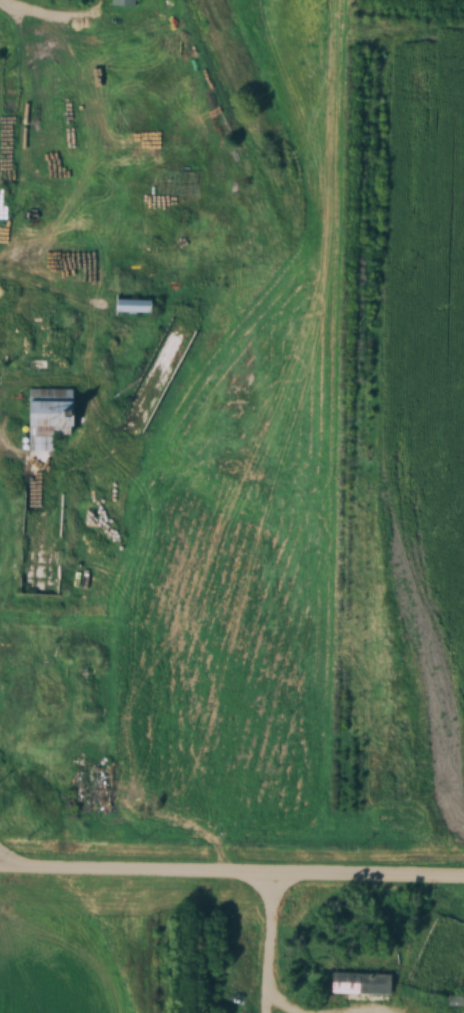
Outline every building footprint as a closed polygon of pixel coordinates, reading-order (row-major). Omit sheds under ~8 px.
[(153,313),(153,300),(118,300),(118,313),(153,313)] [(56,451),(56,435),(76,435),(76,390),(31,389),(30,450),(56,451)] [(393,974),(333,973),(333,993),(393,994),(393,974)]
